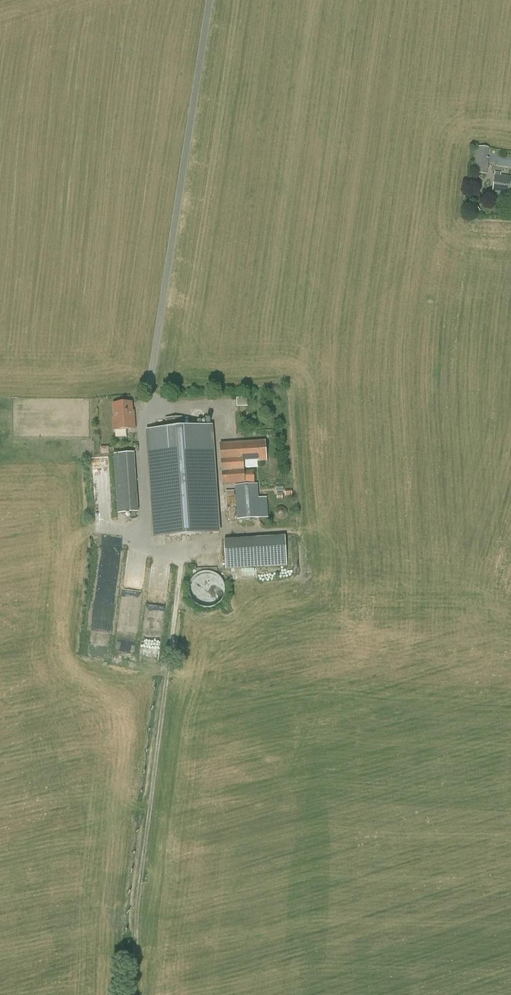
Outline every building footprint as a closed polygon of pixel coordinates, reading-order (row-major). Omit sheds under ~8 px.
[(487,152),(476,150),(474,166),(473,173),(487,175),(488,168),(489,158),(487,158),(487,152)] [(493,196),(492,203),(503,204),(504,197),(510,198),(510,177),(495,175),(492,196),(493,196)] [(480,211),(474,203),(466,208),(473,217),(480,211)] [(115,417),(114,417),(115,430),(135,428),(134,416),(133,416),(132,402),(114,403),(115,417)] [(166,418),(166,428),(146,429),(153,538),(219,533),(217,509),(211,425),(184,427),(183,417),(166,418)] [(223,486),(245,485),(245,483),(254,482),(254,471),(244,471),(243,462),(266,461),(265,442),(245,443),(220,444),(222,484),(223,486)] [(114,454),(118,514),(138,512),(134,452),(114,454)] [(261,520),(258,485),(235,487),(238,521),(261,520)] [(246,538),(224,539),(224,564),(225,569),(286,566),(284,536),(246,538)] [(225,594),(226,590),(225,586),(224,582),(222,579),(220,576),(217,573),(213,572),(209,571),(205,571),(201,571),(198,572),(195,575),(192,577),(190,579),(188,583),(188,586),(187,590),(188,594),(189,598),(191,601),(193,603),(197,606),(201,608),(204,609),(207,609),(211,608),(215,607),(218,605),(220,603),(222,600),(224,597),(225,594)]
